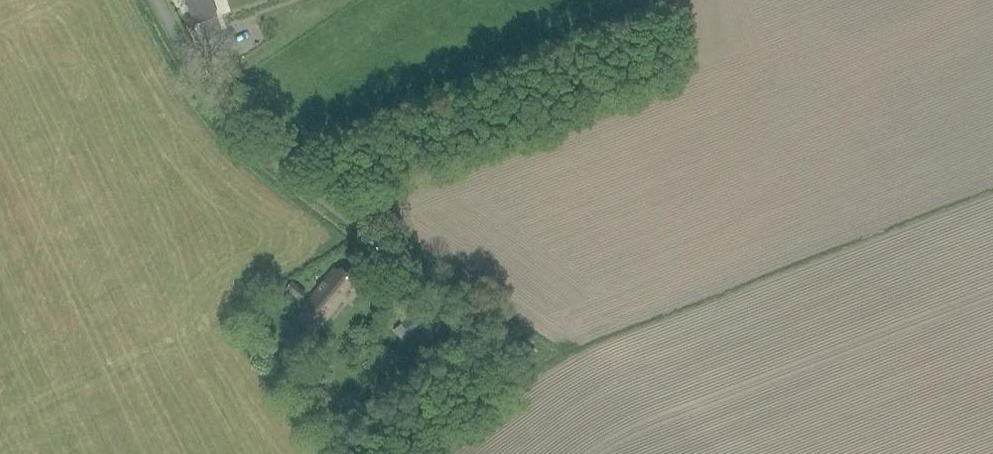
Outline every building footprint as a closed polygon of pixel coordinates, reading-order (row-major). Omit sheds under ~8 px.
[(303,309),(304,310),(296,319),(315,333),(348,293),(345,291),(355,279),(342,269),(339,272),(335,269),(303,309)] [(306,292),(293,281),(286,289),(299,300),(306,292)] [(410,336),(435,317),(422,301),(398,320),(410,336)]
